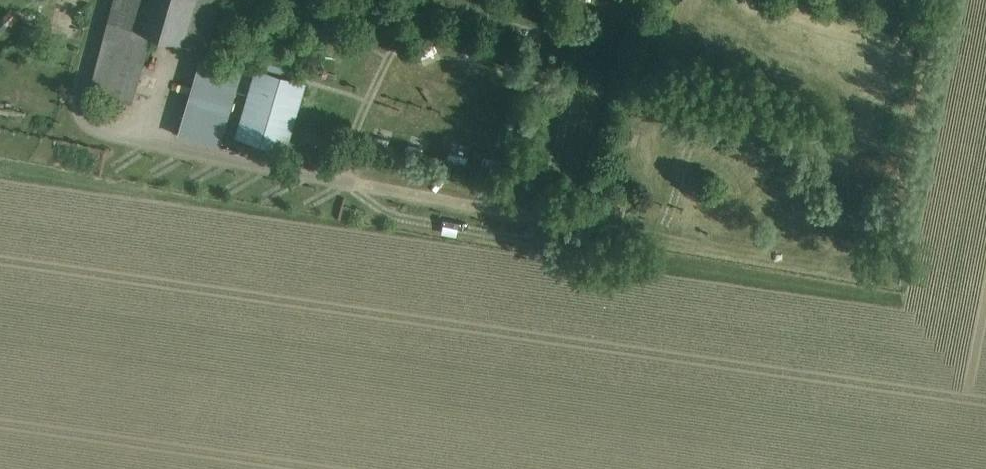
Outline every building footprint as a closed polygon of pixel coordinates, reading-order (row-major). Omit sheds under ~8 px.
[(91,90),(133,103),(152,34),(209,50),(223,0),(115,0),(91,90)] [(203,59),(180,136),(220,148),(243,71),(203,59)] [(256,72),(237,138),(285,152),(305,87),(256,72)] [(390,129),(389,139),(411,142),(412,131),(390,129)] [(490,227),(489,237),(510,238),(511,228),(490,227)]
